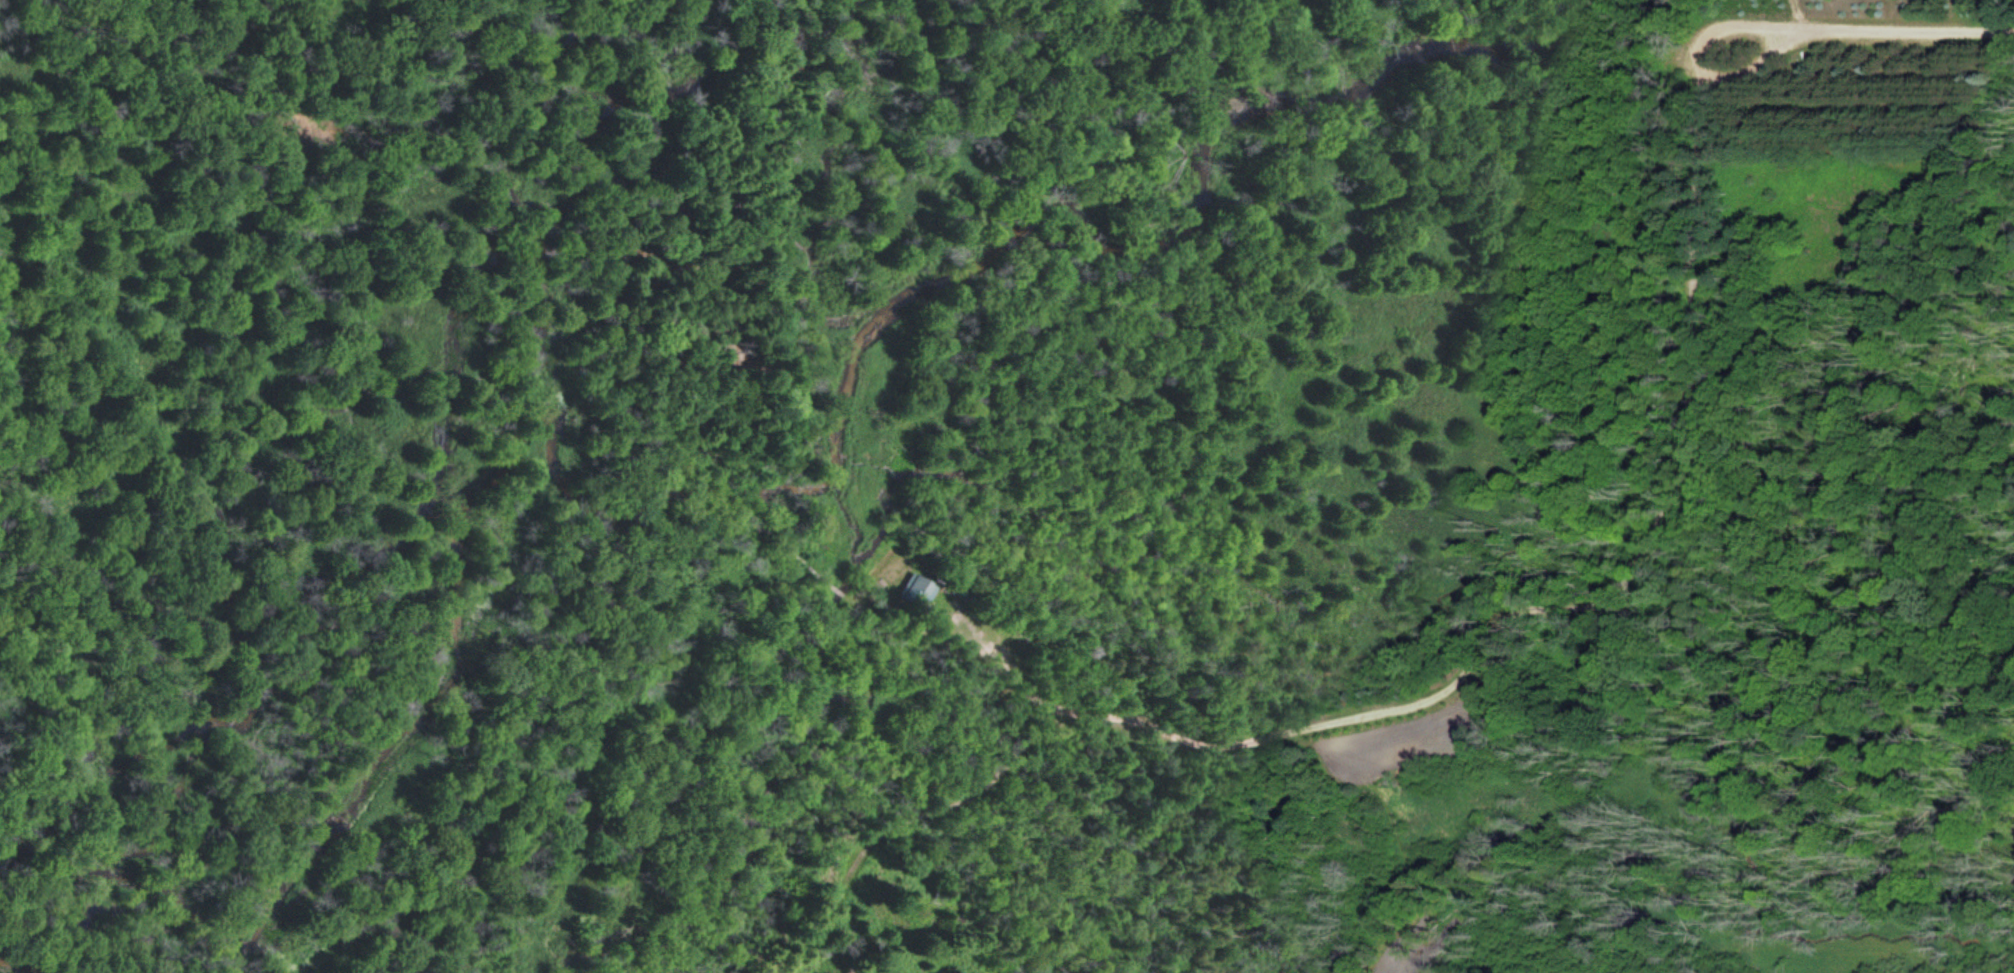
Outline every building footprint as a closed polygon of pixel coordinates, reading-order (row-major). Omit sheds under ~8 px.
[(936,588),(914,570),(897,590),(919,608),(936,588)]
